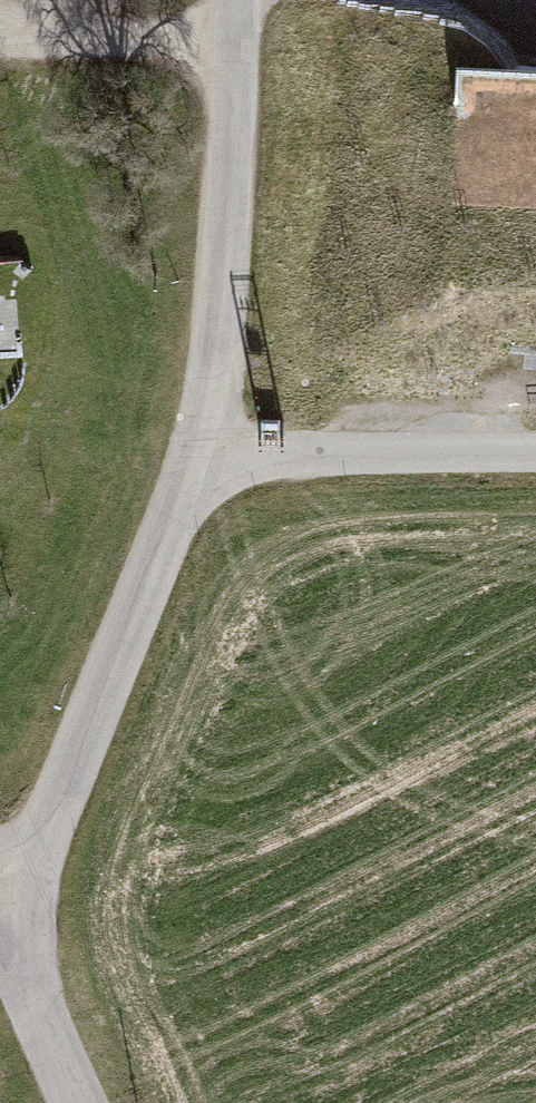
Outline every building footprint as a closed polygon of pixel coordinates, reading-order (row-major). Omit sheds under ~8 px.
[(451,52),(444,194),(535,199),(535,56),(451,52)]
